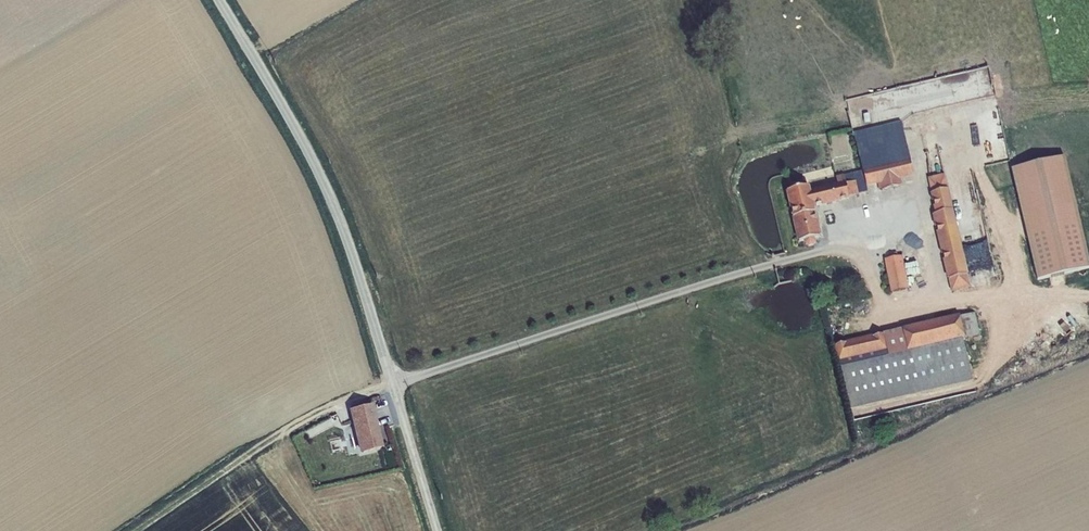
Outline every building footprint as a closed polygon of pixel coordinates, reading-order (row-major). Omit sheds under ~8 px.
[(913,176),(901,121),(853,132),(863,171),(867,187),(878,184),(879,190),(903,184),(901,178),(913,176)] [(1012,169),(1037,280),(1088,268),(1088,259),(1065,156),(1012,169)] [(792,191),(786,192),(797,242),(801,241),(808,246),(814,245),(815,241),(815,237),(821,235),(815,208),(849,199),(848,197),(868,192),(867,187),(863,171),(836,177),(837,183),(810,189),(810,186),(804,188),(802,181),(790,183),(792,191)] [(944,174),(927,177),(935,215),(932,216),(951,291),(970,286),(944,174)] [(909,289),(902,255),(884,259),(891,293),(909,289)] [(839,362),(851,409),(973,380),(963,340),(966,339),(965,337),(979,334),(975,312),(959,316),(959,314),(883,332),(872,336),(872,334),(845,341),(846,343),(834,346),(838,362),(839,362)] [(364,454),(382,449),(372,405),(354,409),(364,454)]
